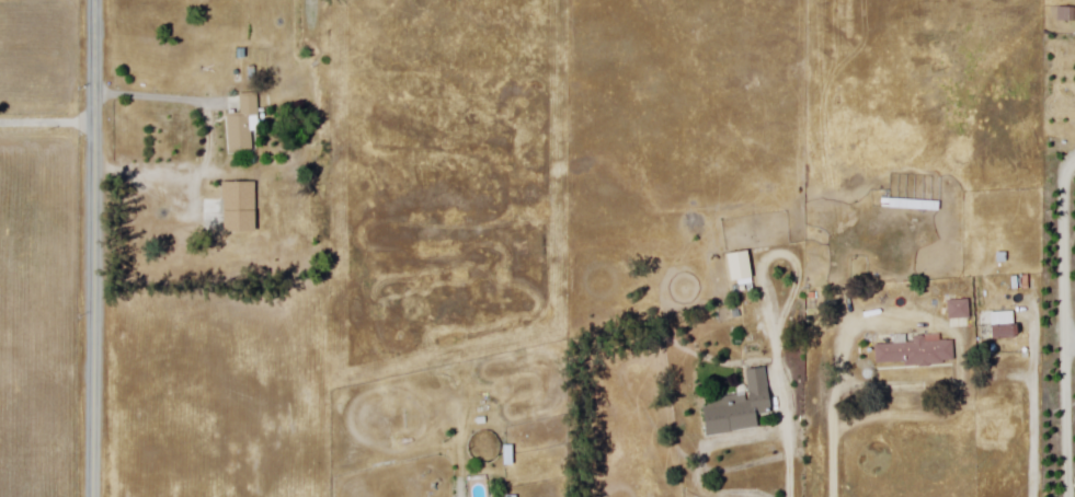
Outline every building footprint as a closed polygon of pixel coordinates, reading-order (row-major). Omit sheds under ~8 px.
[(229,115),(239,115),(238,92),(264,91),(265,115),(252,116),(253,154),(230,155),(229,115)] [(224,183),(258,182),(260,230),(226,231),(224,183)] [(729,255),(750,253),(753,278),(732,281),(729,255)] [(949,301),(949,320),(971,320),(971,301),(949,301)] [(992,326),(993,340),(1018,338),(1015,311),(991,313),(992,326)] [(877,344),(878,363),(905,362),(905,367),(923,367),(923,370),(930,369),(930,365),(956,365),(956,342),(941,342),(941,336),(915,337),(915,344),(877,344)] [(747,372),(765,369),(775,412),(757,416),(760,428),(709,440),(702,409),(708,408),(707,402),(745,393),(747,402),(753,401),(747,372)] [(507,447),(516,447),(516,467),(506,467),(507,447)]
